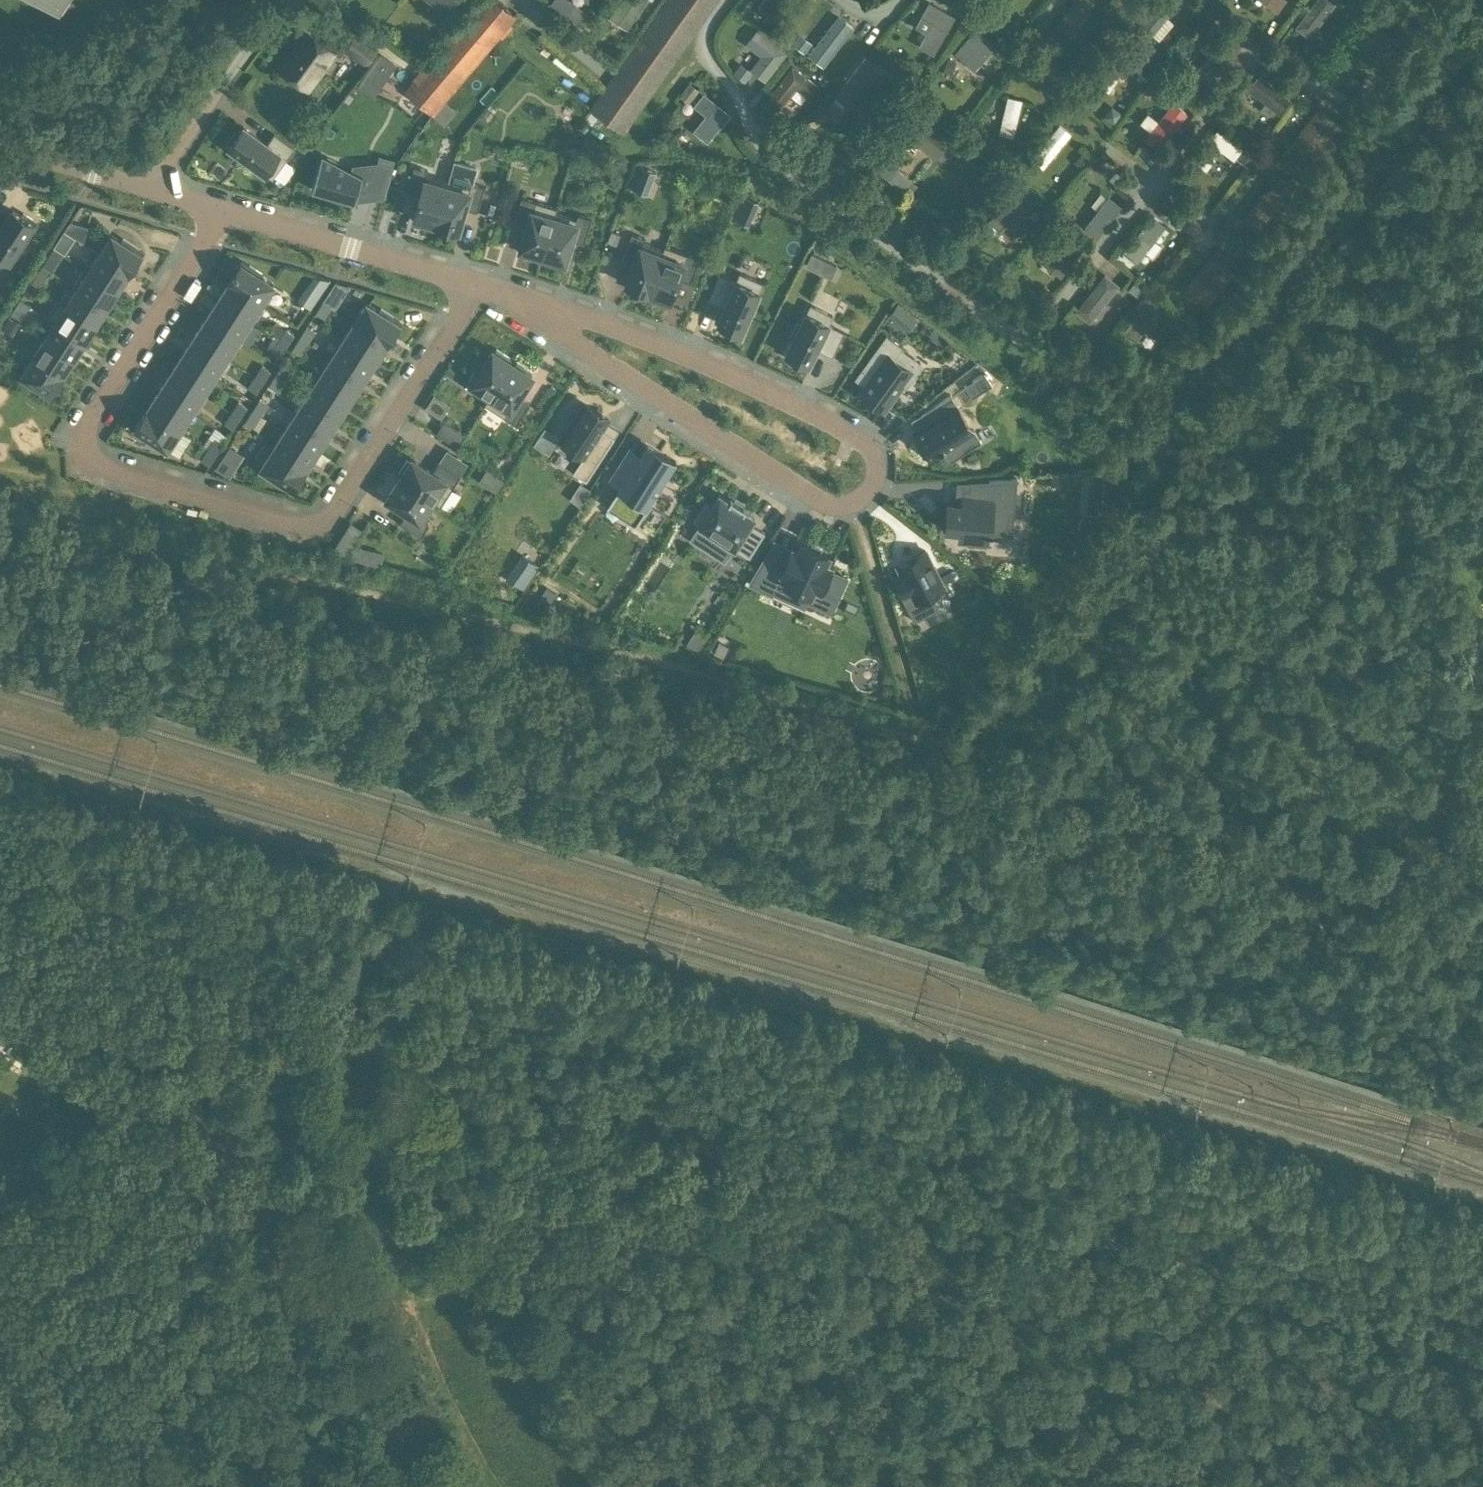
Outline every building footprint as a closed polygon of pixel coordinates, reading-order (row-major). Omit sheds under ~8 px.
[(444,13),(456,0),(429,0),(444,13)] [(447,41),(474,64),(515,15),(498,0),(483,0),(447,41)] [(583,25),(591,13),(573,0),(551,0),(550,2),(583,25)] [(717,0),(667,0),(616,72),(608,83),(590,109),(623,132),(717,0)] [(609,12),(626,24),(642,0),(617,0),(609,12)] [(753,1),(752,0),(742,0),(736,7),(744,13),(753,1)] [(757,7),(770,16),(781,0),(762,0),(757,7)] [(1069,33),(1094,0),(1073,0),(1056,23),(1069,33)] [(1159,0),(1134,29),(1147,40),(1152,34),(1158,39),(1173,22),(1166,16),(1171,10),(1159,0)] [(1275,8),(1281,0),(1264,0),(1275,8)] [(1294,26),(1308,38),(1337,0),(1314,0),(1294,26)] [(919,45),(934,53),(954,16),(928,2),(921,15),(933,21),(926,32),(919,45)] [(958,5),(954,13),(965,20),(970,11),(958,5)] [(806,56),(821,67),(850,29),(835,18),(806,56)] [(1355,53),(1376,69),(1400,39),(1379,23),(1355,53)] [(955,51),(975,68),(996,43),(976,26),(955,51)] [(281,69),(308,88),(335,52),(341,57),(348,46),(327,31),(320,41),(308,32),(281,69)] [(786,56),(756,32),(745,47),(759,58),(748,72),(763,84),(786,56)] [(798,37),(792,46),(801,54),(808,45),(798,37)] [(474,64),(447,41),(406,90),(432,112),(474,64)] [(1183,84),(1197,95),(1225,60),(1211,48),(1183,84)] [(372,94),(394,63),(381,54),(359,85),(372,94)] [(835,95),(847,104),(869,76),(886,89),(895,77),(866,54),(835,95)] [(956,61),(947,58),(943,71),(952,74),(956,61)] [(1108,91),(1125,67),(1112,58),(1096,82),(1108,91)] [(818,85),(792,65),(769,95),(782,106),(795,89),(808,98),(818,85)] [(820,78),(818,81),(824,86),(830,78),(821,71),(818,76),(820,78)] [(1148,78),(1139,72),(1135,78),(1144,84),(1148,78)] [(1257,73),(1246,88),(1279,113),(1290,98),(1257,73)] [(1060,86),(1051,79),(1043,90),(1052,97),(1060,86)] [(1167,95),(1149,81),(1142,91),(1153,99),(1155,97),(1162,102),(1167,95)] [(691,85),(681,98),(691,105),(701,92),(691,85)] [(695,104),(722,125),(731,115),(703,93),(695,104)] [(999,132),(1013,135),(1022,98),(1008,95),(999,132)] [(825,109),(836,116),(843,105),(833,98),(825,109)] [(1158,149),(1187,112),(1172,100),(1157,119),(1146,111),(1138,122),(1149,130),(1143,138),(1158,149)] [(1294,139),(1314,155),(1340,121),(1319,105),(1294,139)] [(903,132),(936,158),(952,137),(919,111),(903,132)] [(1043,168),(1071,132),(1060,123),(1031,158),(1043,168)] [(273,178),(293,150),(272,135),(267,143),(243,126),(237,135),(234,133),(227,143),(230,145),(229,146),(242,156),(240,159),(253,168),(255,165),(273,178)] [(1194,159),(1207,168),(1222,148),(1235,157),(1243,146),(1218,127),(1194,159)] [(1238,157),(1249,165),(1256,155),(1244,147),(1238,157)] [(1089,158),(1083,152),(1073,161),(1080,168),(1089,158)] [(355,201),(363,173),(322,154),(312,189),(355,201)] [(875,167),(904,190),(913,179),(884,156),(875,167)] [(384,197),(393,166),(377,161),(368,193),(384,197)] [(1108,168),(1100,161),(1094,169),(1102,175),(1108,168)] [(639,165),(630,188),(648,194),(657,172),(639,165)] [(995,165),(976,165),(976,181),(995,181),(995,165)] [(428,170),(414,166),(407,191),(419,194),(412,218),(416,219),(415,222),(430,226),(431,223),(435,224),(448,181),(426,175),(428,170)] [(1244,218),(1259,229),(1294,183),(1279,172),(1244,218)] [(469,187),(448,181),(435,224),(458,231),(465,208),(477,211),(484,187),(470,183),(469,187)] [(494,215),(501,191),(485,186),(478,210),(494,215)] [(988,220),(1011,238),(1036,205),(1014,187),(988,220)] [(743,195),(733,217),(748,223),(757,201),(743,195)] [(1096,237),(1122,205),(1109,195),(1083,227),(1096,237)] [(556,208),(522,197),(514,221),(527,225),(520,248),(523,249),(522,252),(537,257),(538,254),(542,255),(556,208)] [(1223,214),(1228,208),(1222,203),(1217,209),(1223,214)] [(0,221),(0,260),(7,265),(17,249),(19,251),(27,239),(25,237),(34,223),(32,222),(34,219),(24,212),(22,215),(13,209),(4,224),(0,221)] [(576,219),(555,212),(542,255),(546,256),(545,259),(561,264),(562,261),(565,262),(572,239),(584,243),(592,218),(578,214),(576,219)] [(1165,225),(1150,214),(1121,251),(1135,263),(1165,225)] [(64,231),(83,242),(87,228),(70,223),(64,231)] [(75,238),(64,231),(59,239),(70,246),(75,238)] [(612,231),(607,242),(617,245),(621,234),(612,231)] [(1043,261),(1061,276),(1085,245),(1067,231),(1043,261)] [(644,238),(632,233),(623,256),(634,261),(626,284),(630,285),(629,288),(644,294),(645,291),(648,292),(664,250),(643,242),(644,238)] [(112,234),(100,253),(129,272),(142,253),(135,249),(136,246),(124,238),(122,240),(112,234)] [(968,253),(977,243),(968,236),(960,247),(968,253)] [(699,258),(665,245),(664,250),(648,292),(652,293),(651,296),(666,302),(667,299),(670,300),(679,278),(690,282),(699,258)] [(1192,279),(1213,296),(1240,262),(1219,245),(1192,279)] [(100,253),(89,270),(118,290),(129,272),(100,253)] [(835,264),(813,253),(807,264),(829,275),(835,264)] [(241,263),(228,283),(261,304),(274,284),(261,276),(263,273),(250,265),(248,267),(241,263)] [(51,271),(42,266),(31,282),(40,288),(51,271)] [(84,268),(73,285),(77,288),(107,307),(118,290),(89,270),(84,268)] [(1089,323),(1119,285),(1103,273),(1074,311),(1089,323)] [(753,303),(758,291),(719,274),(708,300),(724,307),(718,323),(728,327),(727,330),(738,335),(739,332),(741,333),(747,317),(750,318),(756,304),(753,303)] [(1133,281),(1127,289),(1138,298),(1144,290),(1133,281)] [(40,288),(31,282),(28,288),(25,293),(33,298),(40,288)] [(323,290),(311,282),(306,289),(318,298),(323,290)] [(228,283),(216,301),(250,323),(261,304),(228,283)] [(77,288),(66,305),(96,324),(107,307),(77,288)] [(340,301),(327,293),(323,301),(335,309),(340,301)] [(1125,329),(1137,339),(1164,306),(1151,296),(1125,329)] [(29,305),(20,299),(13,310),(22,315),(29,305)] [(58,299),(47,317),(55,322),(85,341),(96,324),(66,305),(58,299)] [(216,301),(205,319),(238,341),(250,323),(216,301)] [(331,307),(323,302),(316,312),(324,317),(331,307)] [(367,302),(355,321),(387,342),(400,323),(393,319),(394,316),(381,307),(380,310),(367,302)] [(833,314),(810,303),(800,323),(797,322),(791,336),(793,337),(786,352),(788,353),(786,356),(797,361),(798,358),(808,363),(816,347),(821,349),(821,350),(832,356),(845,331),(833,325),(833,326),(828,323),(833,314)] [(910,330),(916,320),(896,306),(889,315),(910,330)] [(1179,314),(1171,323),(1183,334),(1191,325),(1179,314)] [(19,324),(8,317),(1,328),(12,335),(19,324)] [(205,319),(193,337),(226,359),(238,341),(205,319)] [(355,321),(343,339),(376,360),(387,342),(355,321)] [(55,322),(44,339),(74,358),(85,341),(55,322)] [(314,332),(306,327),(300,337),(308,342),(314,332)] [(292,335),(284,330),(277,340),(285,345),(292,335)] [(865,385),(861,392),(884,409),(904,381),(906,383),(920,365),(900,351),(903,347),(887,335),(855,378),(865,385)] [(193,337),(181,356),(215,377),(226,359),(193,337)] [(308,342),(300,337),(293,347),(301,353),(308,342)] [(44,339),(33,356),(63,375),(74,358),(44,339)] [(343,339),(331,357),(364,378),(376,360),(343,339)] [(285,345),(277,340),(271,351),(279,356),(285,345)] [(495,351),(493,349),(478,372),(475,371),(468,381),(478,388),(476,392),(488,400),(512,362),(509,360),(511,357),(497,348),(495,351)] [(33,356),(21,375),(52,393),(63,375),(33,356)] [(181,356),(170,374),(203,395),(215,377),(181,356)] [(331,357),(320,376),(353,397),(364,378),(331,357)] [(516,364),(512,362),(488,400),(485,404),(516,424),(530,402),(519,395),(532,375),(530,373),(532,370),(518,361),(516,364)] [(291,368),(283,363),(276,373),(284,378),(291,368)] [(269,371),(261,366),(254,377),(262,382),(269,371)] [(276,373),(269,384),(277,389),(284,378),(276,373)] [(972,398),(992,384),(991,384),(990,385),(983,375),(985,374),(984,373),(964,386),(972,398)] [(170,374),(158,392),(191,413),(203,395),(170,374)] [(320,376),(308,394),(341,415),(353,397),(320,376)] [(262,382),(254,377),(247,387),(255,392),(262,382)] [(158,392),(146,410),(179,431),(191,413),(158,392)] [(308,394),(296,412),(329,433),(341,415),(308,394)] [(973,432),(957,407),(958,406),(951,394),(920,414),(927,425),(918,431),(914,433),(918,438),(930,458),(929,459),(930,460),(941,452),(943,456),(946,454),(947,454),(945,450),(973,432)] [(259,399),(252,410),(261,415),(267,404),(259,399)] [(245,408),(237,402),(230,413),(238,418),(245,408)] [(573,406),(556,433),(561,436),(560,439),(584,454),(573,471),(586,480),(614,437),(602,429),(609,419),(583,402),(578,410),(573,406)] [(146,410),(135,427),(168,449),(179,432),(146,410)] [(261,415),(252,410),(246,420),(254,425),(261,415)] [(296,412),(285,430),(318,451),(329,433),(296,412)] [(238,418),(230,413),(224,423),(232,428),(238,418)] [(458,446),(466,434),(445,421),(437,433),(458,446)] [(285,430),(273,448),(306,469),(318,451),(285,430)] [(222,444),(214,439),(207,449),(215,454),(222,444)] [(265,443),(253,462),(294,488),(306,469),(265,443)] [(619,485),(607,504),(609,505),(612,500),(638,517),(635,522),(637,523),(646,508),(645,507),(648,503),(649,504),(659,487),(658,487),(664,479),(665,479),(676,462),(652,447),(652,448),(646,444),(630,469),(619,461),(608,478),(619,485)] [(215,454),(207,449),(200,459),(208,465),(215,454)] [(234,465),(223,457),(214,470),(226,478),(234,465)] [(401,475),(399,479),(437,503),(441,506),(461,474),(440,460),(433,471),(412,458),(410,461),(408,459),(398,473),(401,475)] [(948,501),(945,528),(969,530),(968,540),(988,542),(989,532),(992,532),(992,530),(1004,531),(1005,509),(1011,510),(1014,478),(1016,479),(1017,477),(969,480),(968,496),(963,495),(962,502),(948,501)] [(437,503),(399,479),(387,498),(407,511),(400,522),(422,536),(430,524),(425,521),(437,503)] [(569,500),(579,507),(589,491),(579,484),(569,500)] [(750,522),(754,516),(744,509),(745,507),(730,498),(729,500),(719,493),(711,504),(705,501),(693,520),(699,524),(697,527),(732,550),(735,546),(749,556),(765,532),(750,522)] [(847,577),(829,569),(831,565),(825,562),(828,554),(819,550),(811,546),(802,542),(798,550),(792,547),(791,548),(783,565),(764,556),(750,584),(772,594),(772,592),(778,579),(810,594),(813,586),(838,597),(847,577)] [(366,562),(369,549),(356,545),(353,559),(366,562)] [(944,588),(925,550),(897,564),(901,573),(894,576),(903,594),(904,595),(911,592),(916,602),(931,594),(944,588)] [(538,565),(523,555),(507,580),(522,590),(538,565)] [(954,578),(950,571),(940,576),(943,583),(954,578)] [(693,605),(716,614),(723,595),(700,586),(693,605)] [(556,593),(547,587),(541,596),(550,602),(556,593)] [(698,648),(706,636),(696,629),(688,642),(698,648)] [(723,657),(728,646),(719,642),(714,652),(723,657)] [(58,1063),(46,1071),(52,1080),(64,1071),(58,1063)]
